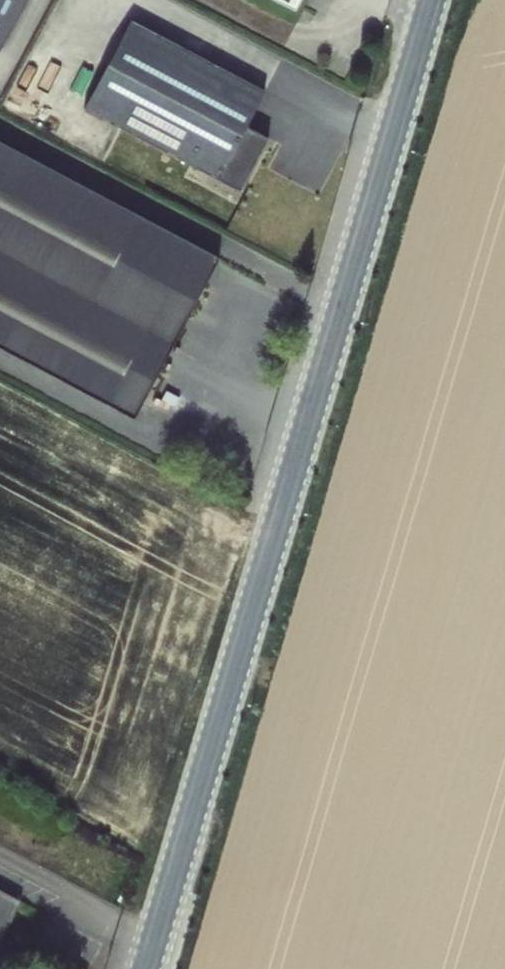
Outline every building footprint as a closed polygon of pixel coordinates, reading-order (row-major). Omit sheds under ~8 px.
[(0,57),(29,0),(0,0),(0,57)] [(294,10),(300,0),(275,0),(294,10)] [(130,20),(83,105),(236,194),(268,137),(243,129),(266,90),(130,20)] [(0,140),(0,349),(131,417),(219,258),(0,140)] [(20,901),(0,890),(0,934),(20,901)]
